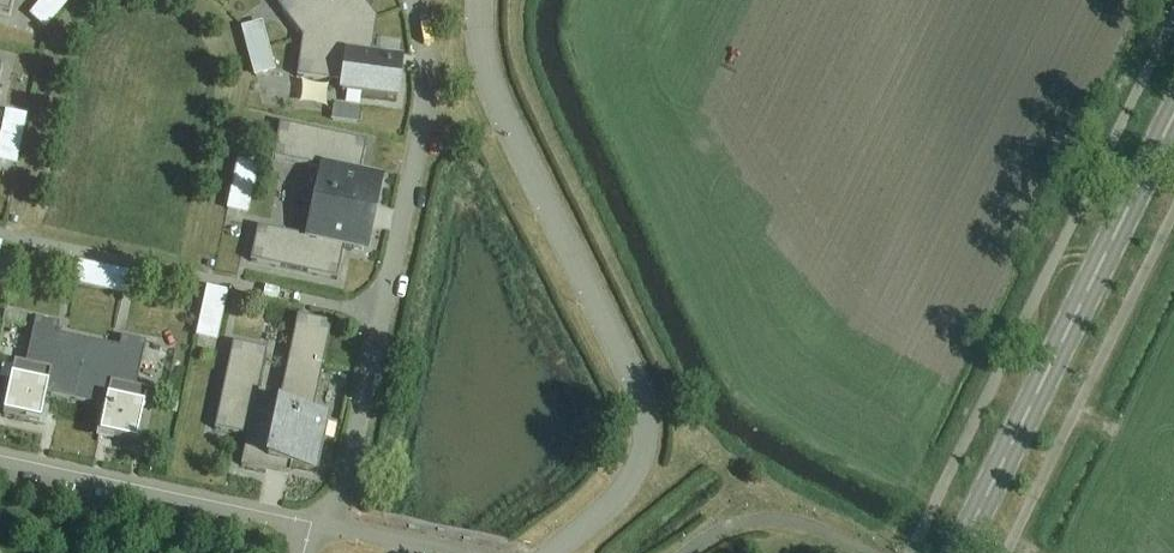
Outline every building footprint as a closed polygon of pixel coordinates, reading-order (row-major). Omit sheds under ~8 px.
[(13,0),(0,0),(0,12),(9,15),(13,0)] [(62,11),(49,0),(42,0),(29,16),(46,30),(62,11)] [(62,11),(71,0),(49,0),(62,11)] [(376,19),(362,0),(288,0),(278,8),(302,39),(376,19)] [(371,59),(376,19),(302,39),(296,78),(342,84),(341,93),(395,100),(400,63),(371,59)] [(247,53),(268,47),(262,23),(241,29),(247,53)] [(268,47),(247,53),(254,78),(275,72),(268,47)] [(6,112),(0,136),(22,141),(27,116),(6,112)] [(323,171),(316,205),(369,216),(376,180),(358,176),(365,143),(278,125),(271,160),(323,171)] [(22,141),(0,136),(0,138),(0,162),(16,166),(22,141)] [(236,163),(231,186),(250,190),(255,167),(236,163)] [(250,190),(231,186),(226,210),(245,214),(250,190)] [(369,216),(316,205),(308,239),(256,228),(249,263),(336,281),(343,248),(361,252),(369,216)] [(100,291),(104,273),(80,268),(76,287),(100,291)] [(128,277),(104,273),(100,291),(124,296),(128,277)] [(206,291),(201,314),(220,318),(225,295),(206,291)] [(220,318),(201,314),(196,338),(215,342),(220,318)] [(289,466),(312,471),(325,418),(310,415),(331,325),(297,317),(276,407),(277,407),(262,471),(286,477),(289,466)] [(76,403),(88,343),(57,337),(59,327),(35,322),(26,367),(15,365),(4,418),(41,426),(47,397),(76,403)] [(119,349),(88,343),(76,403),(106,409),(100,438),(137,445),(148,392),(136,390),(146,345),(121,340),(119,349)] [(245,436),(238,466),(262,471),(277,407),(276,407),(254,402),(266,350),(232,343),(212,429),(245,436)]
